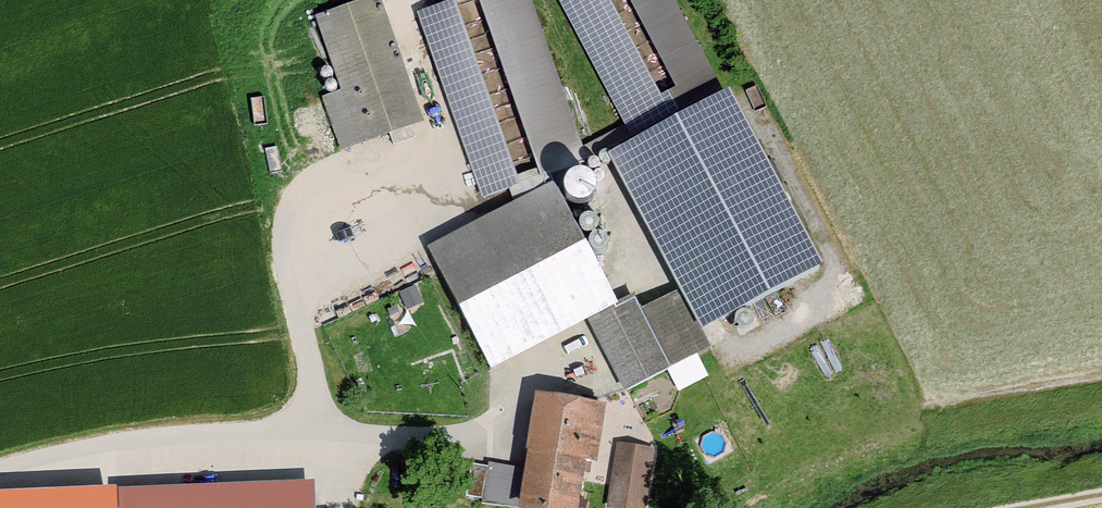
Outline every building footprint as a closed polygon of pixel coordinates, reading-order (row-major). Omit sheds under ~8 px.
[(315,18),(364,142),(426,117),(379,0),(359,0),(315,18)] [(417,11),(482,195),(586,158),(530,0),(449,0),(417,11)] [(632,136),(722,89),(674,0),(559,0),(632,136)] [(813,264),(722,89),(632,136),(611,147),(703,322),(813,264)] [(605,303),(544,184),(421,245),(482,365),(589,310),(605,303)] [(589,310),(629,388),(701,351),(671,291),(636,309),(627,291),(605,303),(589,310)] [(540,393),(530,467),(487,461),(481,500),(524,505),(523,507),(582,507),(588,462),(602,464),(611,403),(540,393)] [(617,441),(609,507),(615,507),(647,507),(655,446),(617,441)] [(122,489),(122,507),(318,507),(316,481),(122,489)]
